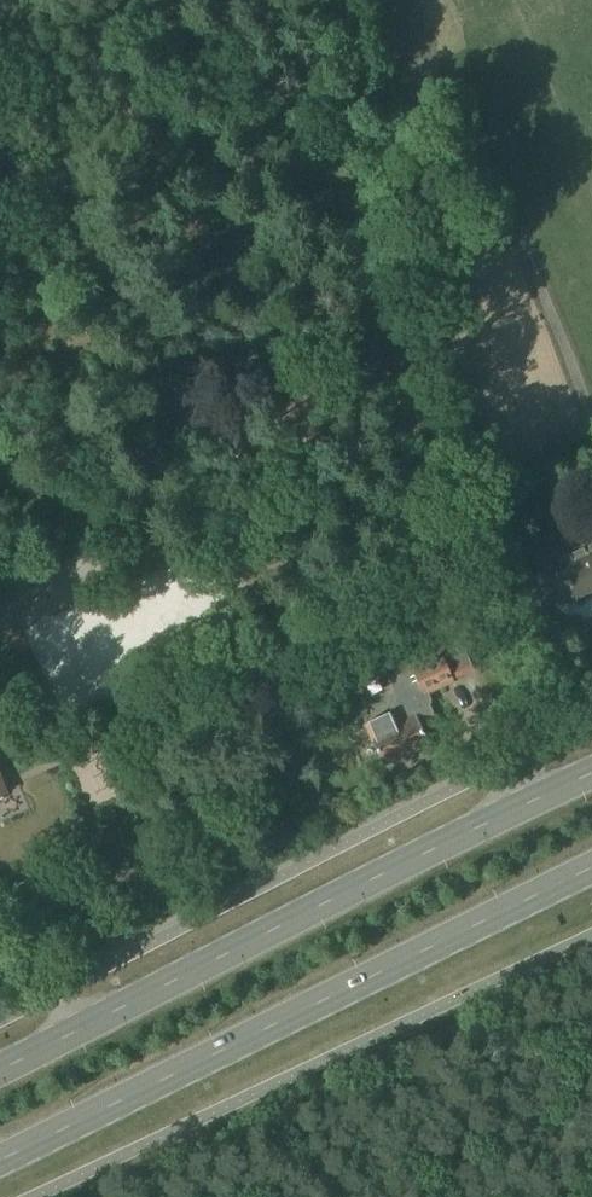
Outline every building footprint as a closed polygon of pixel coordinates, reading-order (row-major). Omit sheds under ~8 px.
[(498,536),(520,526),(507,494),(485,503),(498,536)] [(579,541),(574,530),(546,543),(559,571),(546,577),(559,605),(573,599),(573,600),(591,591),(591,534),(579,541)] [(381,717),(363,725),(380,763),(426,743),(418,726),(434,719),(435,717),(431,707),(432,701),(428,693),(431,692),(453,682),(452,681),(452,680),(473,671),(469,662),(463,649),(442,658),(442,657),(412,670),(399,640),(376,649),(394,692),(393,694),(392,696),(391,700),(390,703),(390,706),(390,709),(391,712),(390,712),(381,717)]
